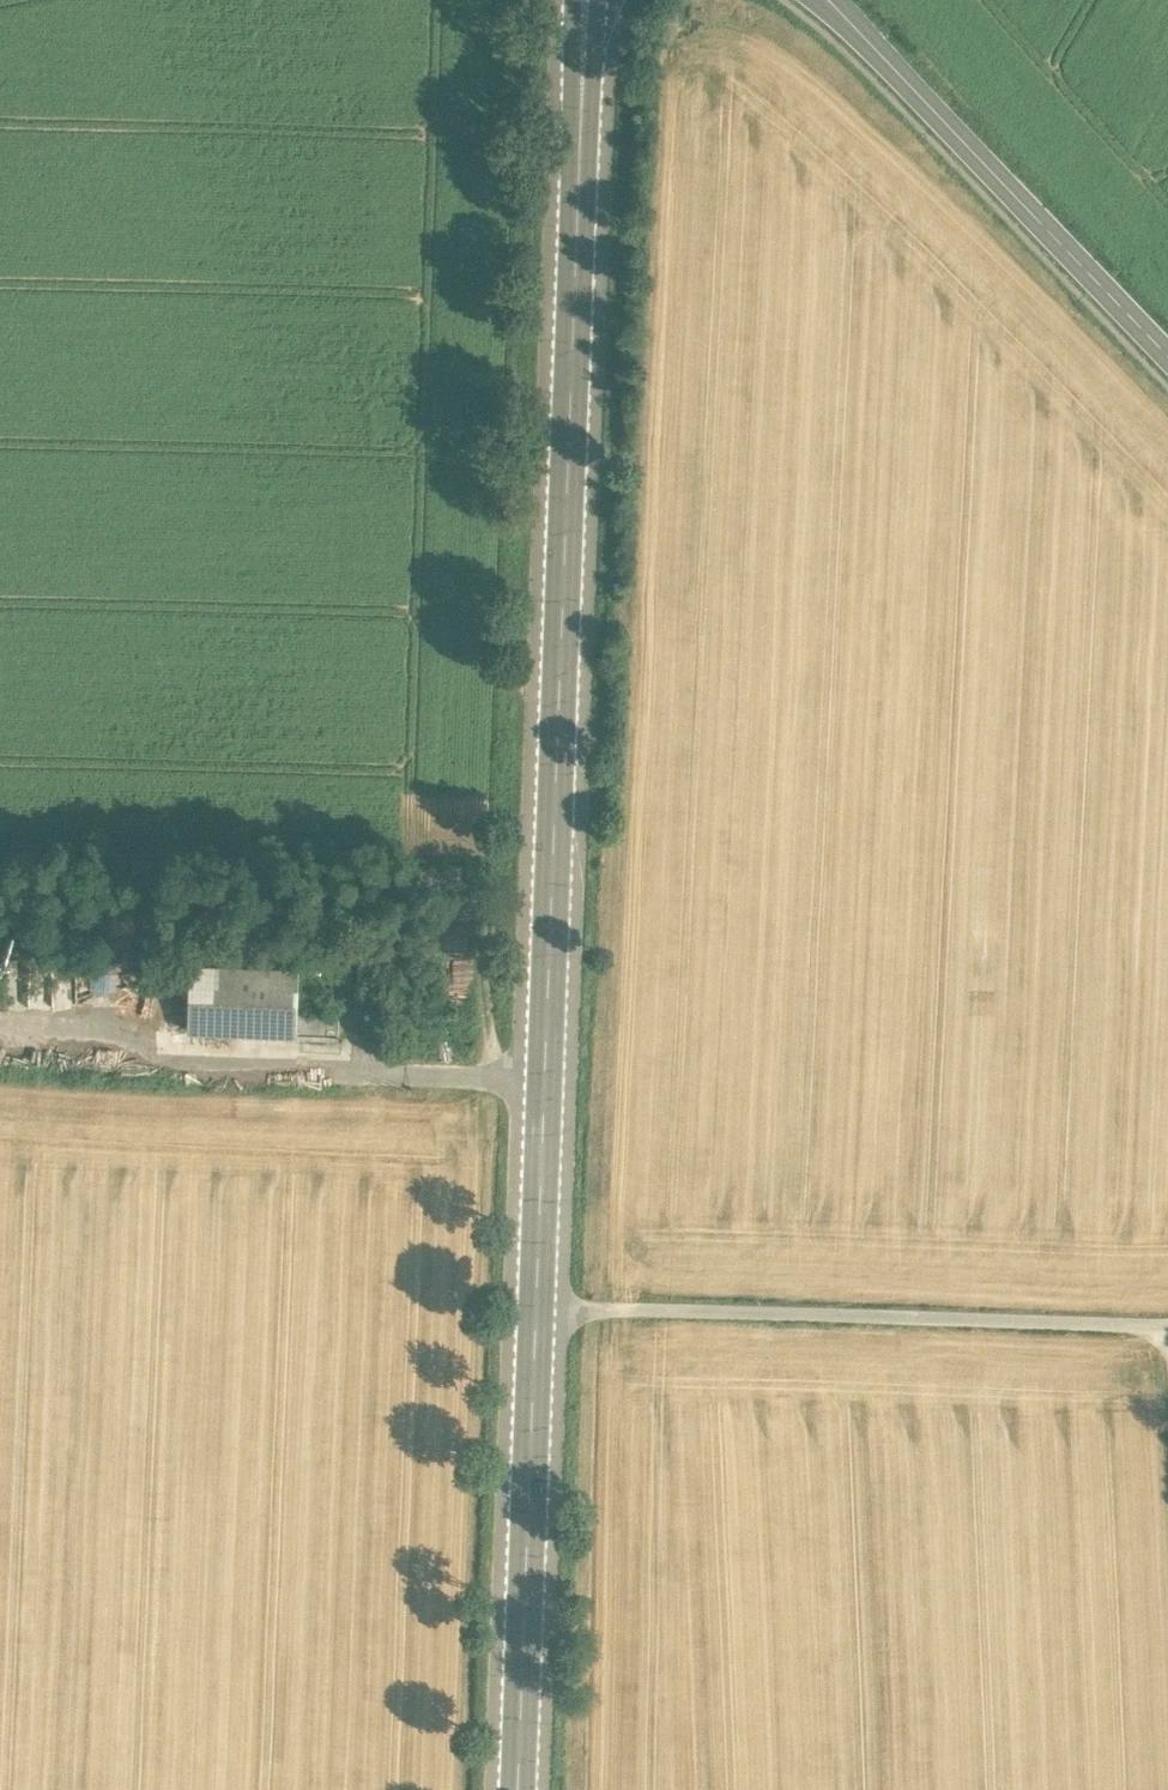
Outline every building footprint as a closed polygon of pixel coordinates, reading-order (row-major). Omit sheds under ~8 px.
[(0,954),(0,1006),(53,1006),(54,955),(0,954)] [(299,970),(191,966),(188,1030),(325,1035),(325,1034),(326,1017),(326,1014),(303,1013),(303,1003),(298,1003),(299,970)] [(339,1018),(326,1017),(325,1034),(338,1035),(339,1018)]
